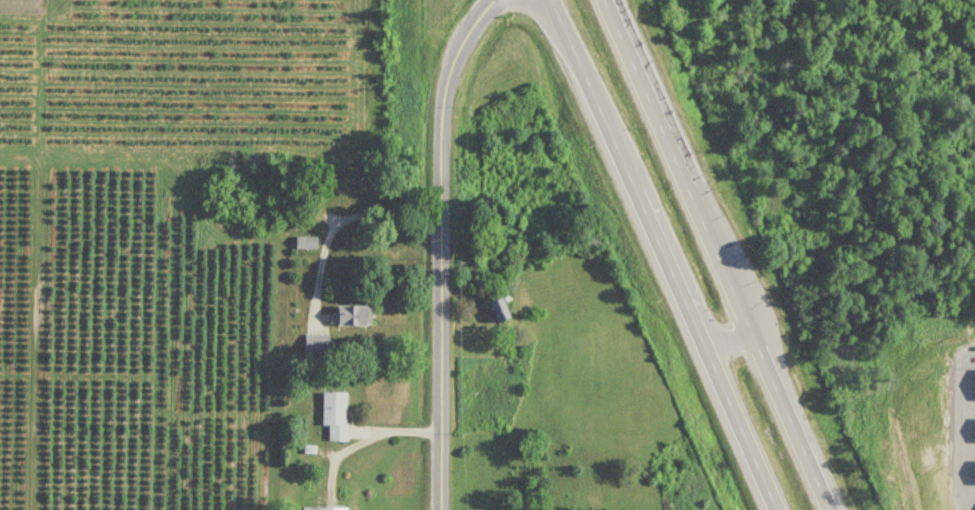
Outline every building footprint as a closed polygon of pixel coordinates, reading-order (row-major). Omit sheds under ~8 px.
[(318,249),(318,238),(297,238),(297,249),(318,249)] [(501,324),(513,319),(505,298),(493,304),(501,324)] [(338,306),(338,327),(373,327),(373,306),(338,306)] [(348,441),(348,393),(324,393),(324,427),(330,427),(330,441),(348,441)]
